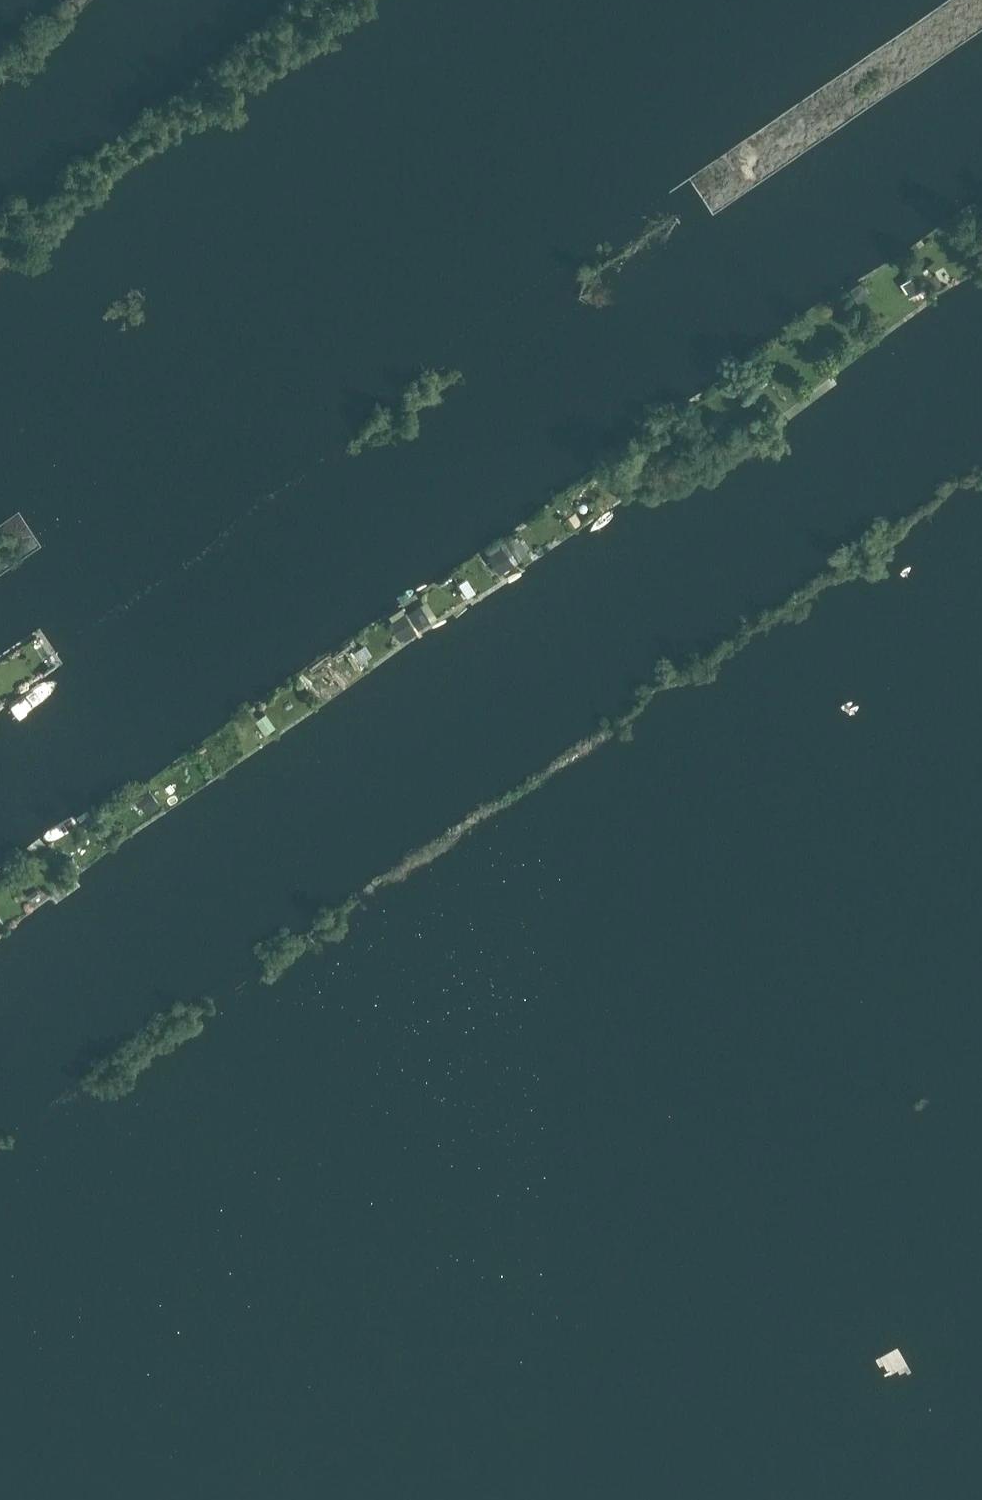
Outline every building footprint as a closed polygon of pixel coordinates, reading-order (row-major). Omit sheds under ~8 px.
[(928,267),(922,271),(926,276),(932,272),(928,267)] [(920,274),(903,284),(909,294),(926,284),(920,274)] [(936,274),(928,279),(935,289),(943,284),(936,274)] [(861,283),(852,289),(860,302),(869,296),(861,283)] [(517,536),(510,540),(514,546),(521,542),(517,536)] [(502,548),(490,555),(501,571),(513,563),(502,548)] [(421,606),(409,614),(419,628),(431,620),(421,606)] [(405,614),(390,623),(401,639),(415,630),(405,614)] [(262,717),(256,720),(265,733),(271,730),(262,717)] [(204,745),(198,749),(201,753),(207,749),(204,745)] [(150,791),(139,799),(148,811),(159,802),(150,791)] [(72,857),(67,861),(74,869),(78,866),(72,857)] [(36,889),(29,894),(33,899),(40,895),(36,889)]
